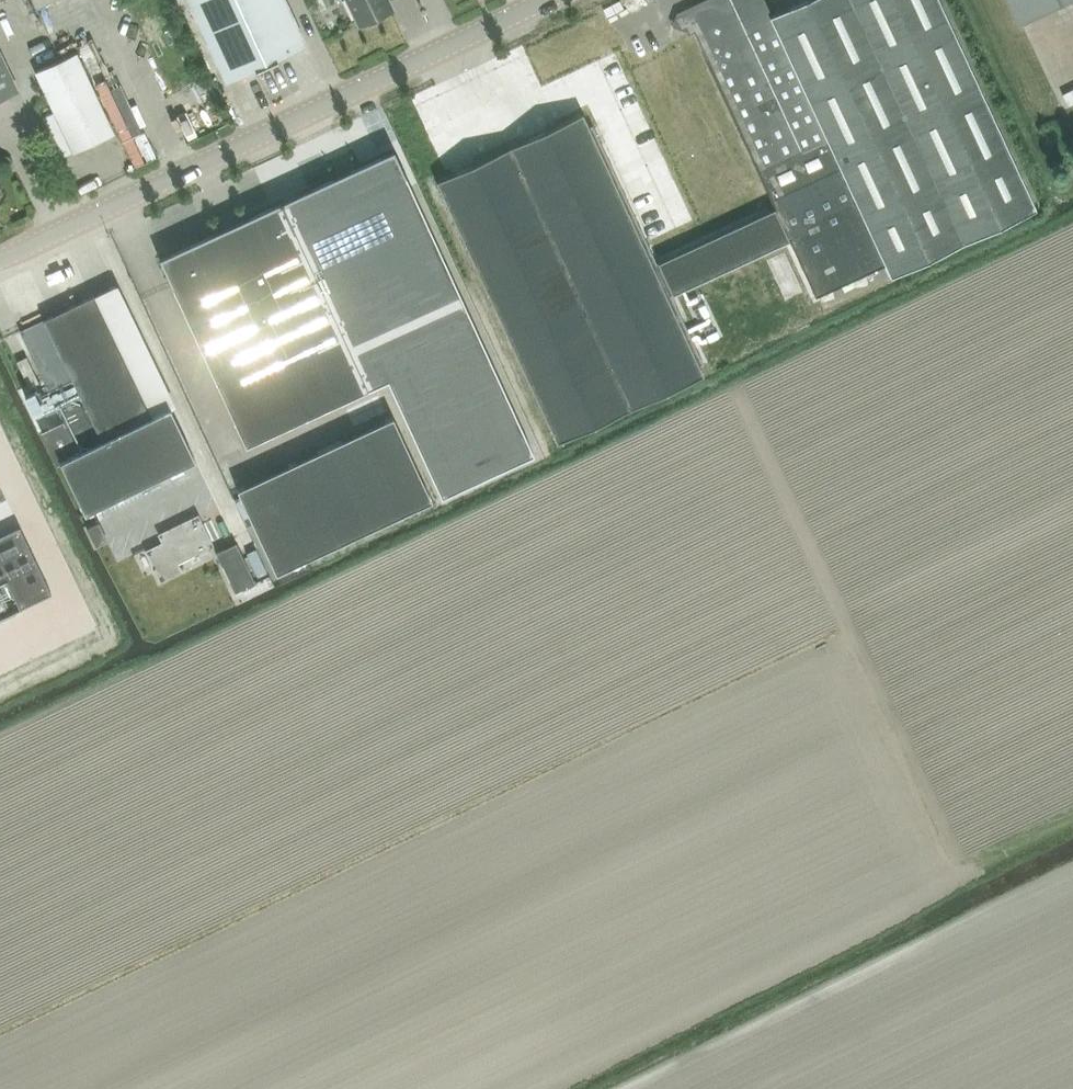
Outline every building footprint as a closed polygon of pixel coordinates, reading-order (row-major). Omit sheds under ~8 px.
[(37,9),(56,0),(32,0),(37,9)] [(286,0),(186,0),(225,82),(306,45),(286,0)] [(361,26),(392,11),(387,0),(348,0),(361,26)] [(437,182),(557,443),(704,375),(668,297),(788,240),(815,298),(885,266),(891,278),(1037,210),(940,0),(807,0),(771,17),(764,0),(706,0),(677,14),(672,25),(684,30),(686,29),(688,34),(693,32),(774,209),(653,265),(583,115),(437,182)] [(1024,25),(1072,1),(1072,0),(1012,0),(1024,25)] [(19,91),(0,51),(0,100),(19,91)] [(34,72),(72,153),(114,133),(77,52),(34,72)] [(1061,107),(1072,101),(1062,81),(1051,86),(1061,107)] [(338,174),(305,188),(317,216),(350,202),(338,174)] [(225,228),(159,258),(172,286),(228,407),(289,378),(307,418),(369,389),(295,229),(281,201),(233,224),(225,228)] [(85,514),(195,460),(171,408),(176,406),(117,285),(93,296),(59,312),(19,331),(63,421),(40,432),(56,464),(60,462),(85,514)] [(276,471),(237,489),(276,573),(433,499),(394,416),(382,422),(276,471)] [(144,550),(160,582),(181,571),(177,563),(213,546),(197,514),(157,534),(161,542),(144,550)] [(25,624),(25,622),(56,607),(24,540),(0,551),(0,636),(25,624)] [(215,553),(235,593),(255,583),(236,544),(215,553)]
